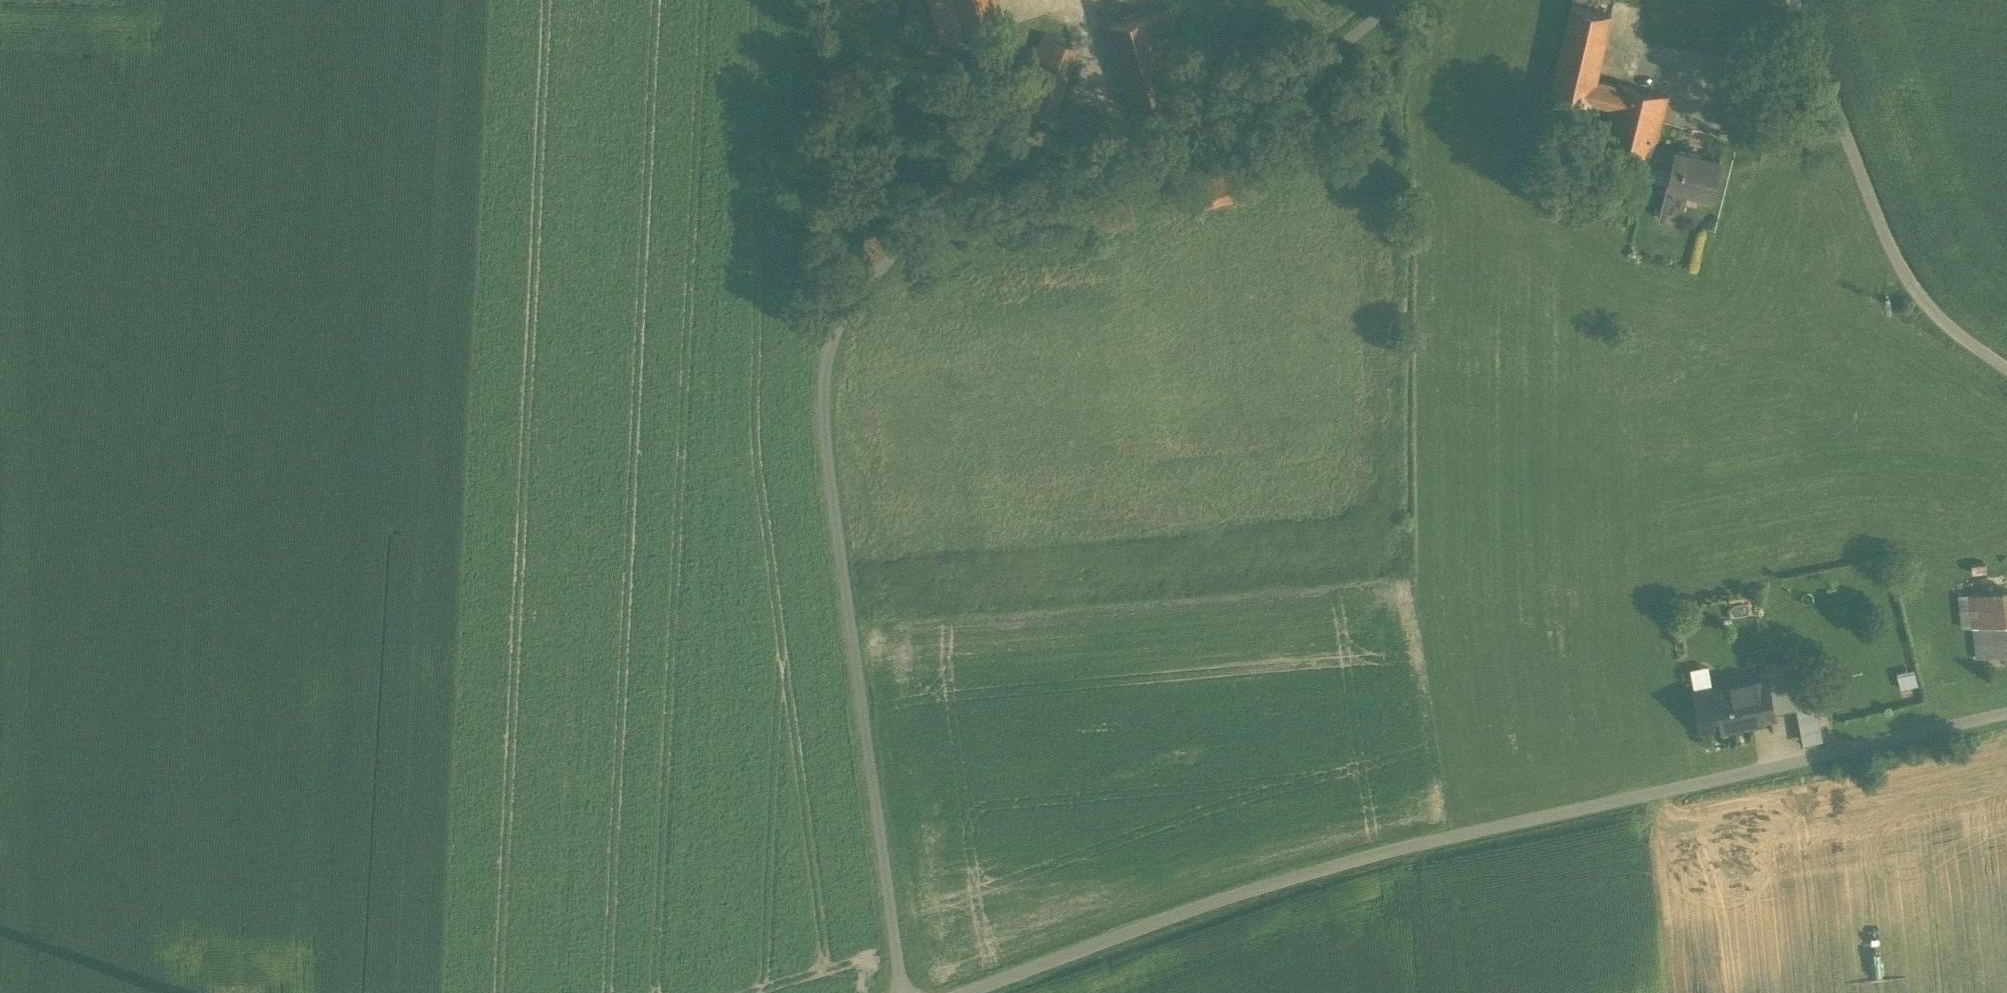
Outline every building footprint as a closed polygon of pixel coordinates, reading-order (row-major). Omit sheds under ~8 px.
[(966,36),(1005,24),(997,0),(956,0),(966,36)] [(1610,13),(1571,3),(1550,93),(1589,103),(1589,102),(1595,79),(1610,13)] [(1168,7),(1107,24),(1129,102),(1190,84),(1189,82),(1188,82),(1188,83),(1175,87),(1159,30),(1173,26),(1168,7)] [(1044,33),(1019,105),(1040,113),(1065,40),(1044,33)] [(982,44),(982,42),(982,39),(980,37),(978,36),(976,36),(973,36),(971,38),(970,40),(970,42),(970,45),(972,47),(974,48),(976,48),(979,48),(981,46),(982,44)] [(1617,84),(1595,79),(1589,102),(1611,108),(1617,84)] [(1667,95),(1618,83),(1617,84),(1611,108),(1601,149),(1650,161),(1651,161),(1655,144),(1667,95)] [(1674,149),(1655,144),(1651,161),(1670,166),(1674,149)] [(1719,159),(1674,147),(1674,149),(1670,166),(1658,215),(1679,220),(1686,189),(1710,195),(1719,159)] [(1970,593),(1973,625),(1977,657),(2006,654),(2006,589),(1970,593)] [(1970,593),(1958,594),(1961,627),(1973,625),(1970,593)] [(1787,663),(1758,669),(1761,684),(1765,705),(1767,712),(1796,707),(1787,663)] [(1743,679),(1694,689),(1702,728),(1751,719),(1749,708),(1745,687),(1743,679)] [(1761,684),(1745,687),(1749,708),(1765,705),(1761,684)]
